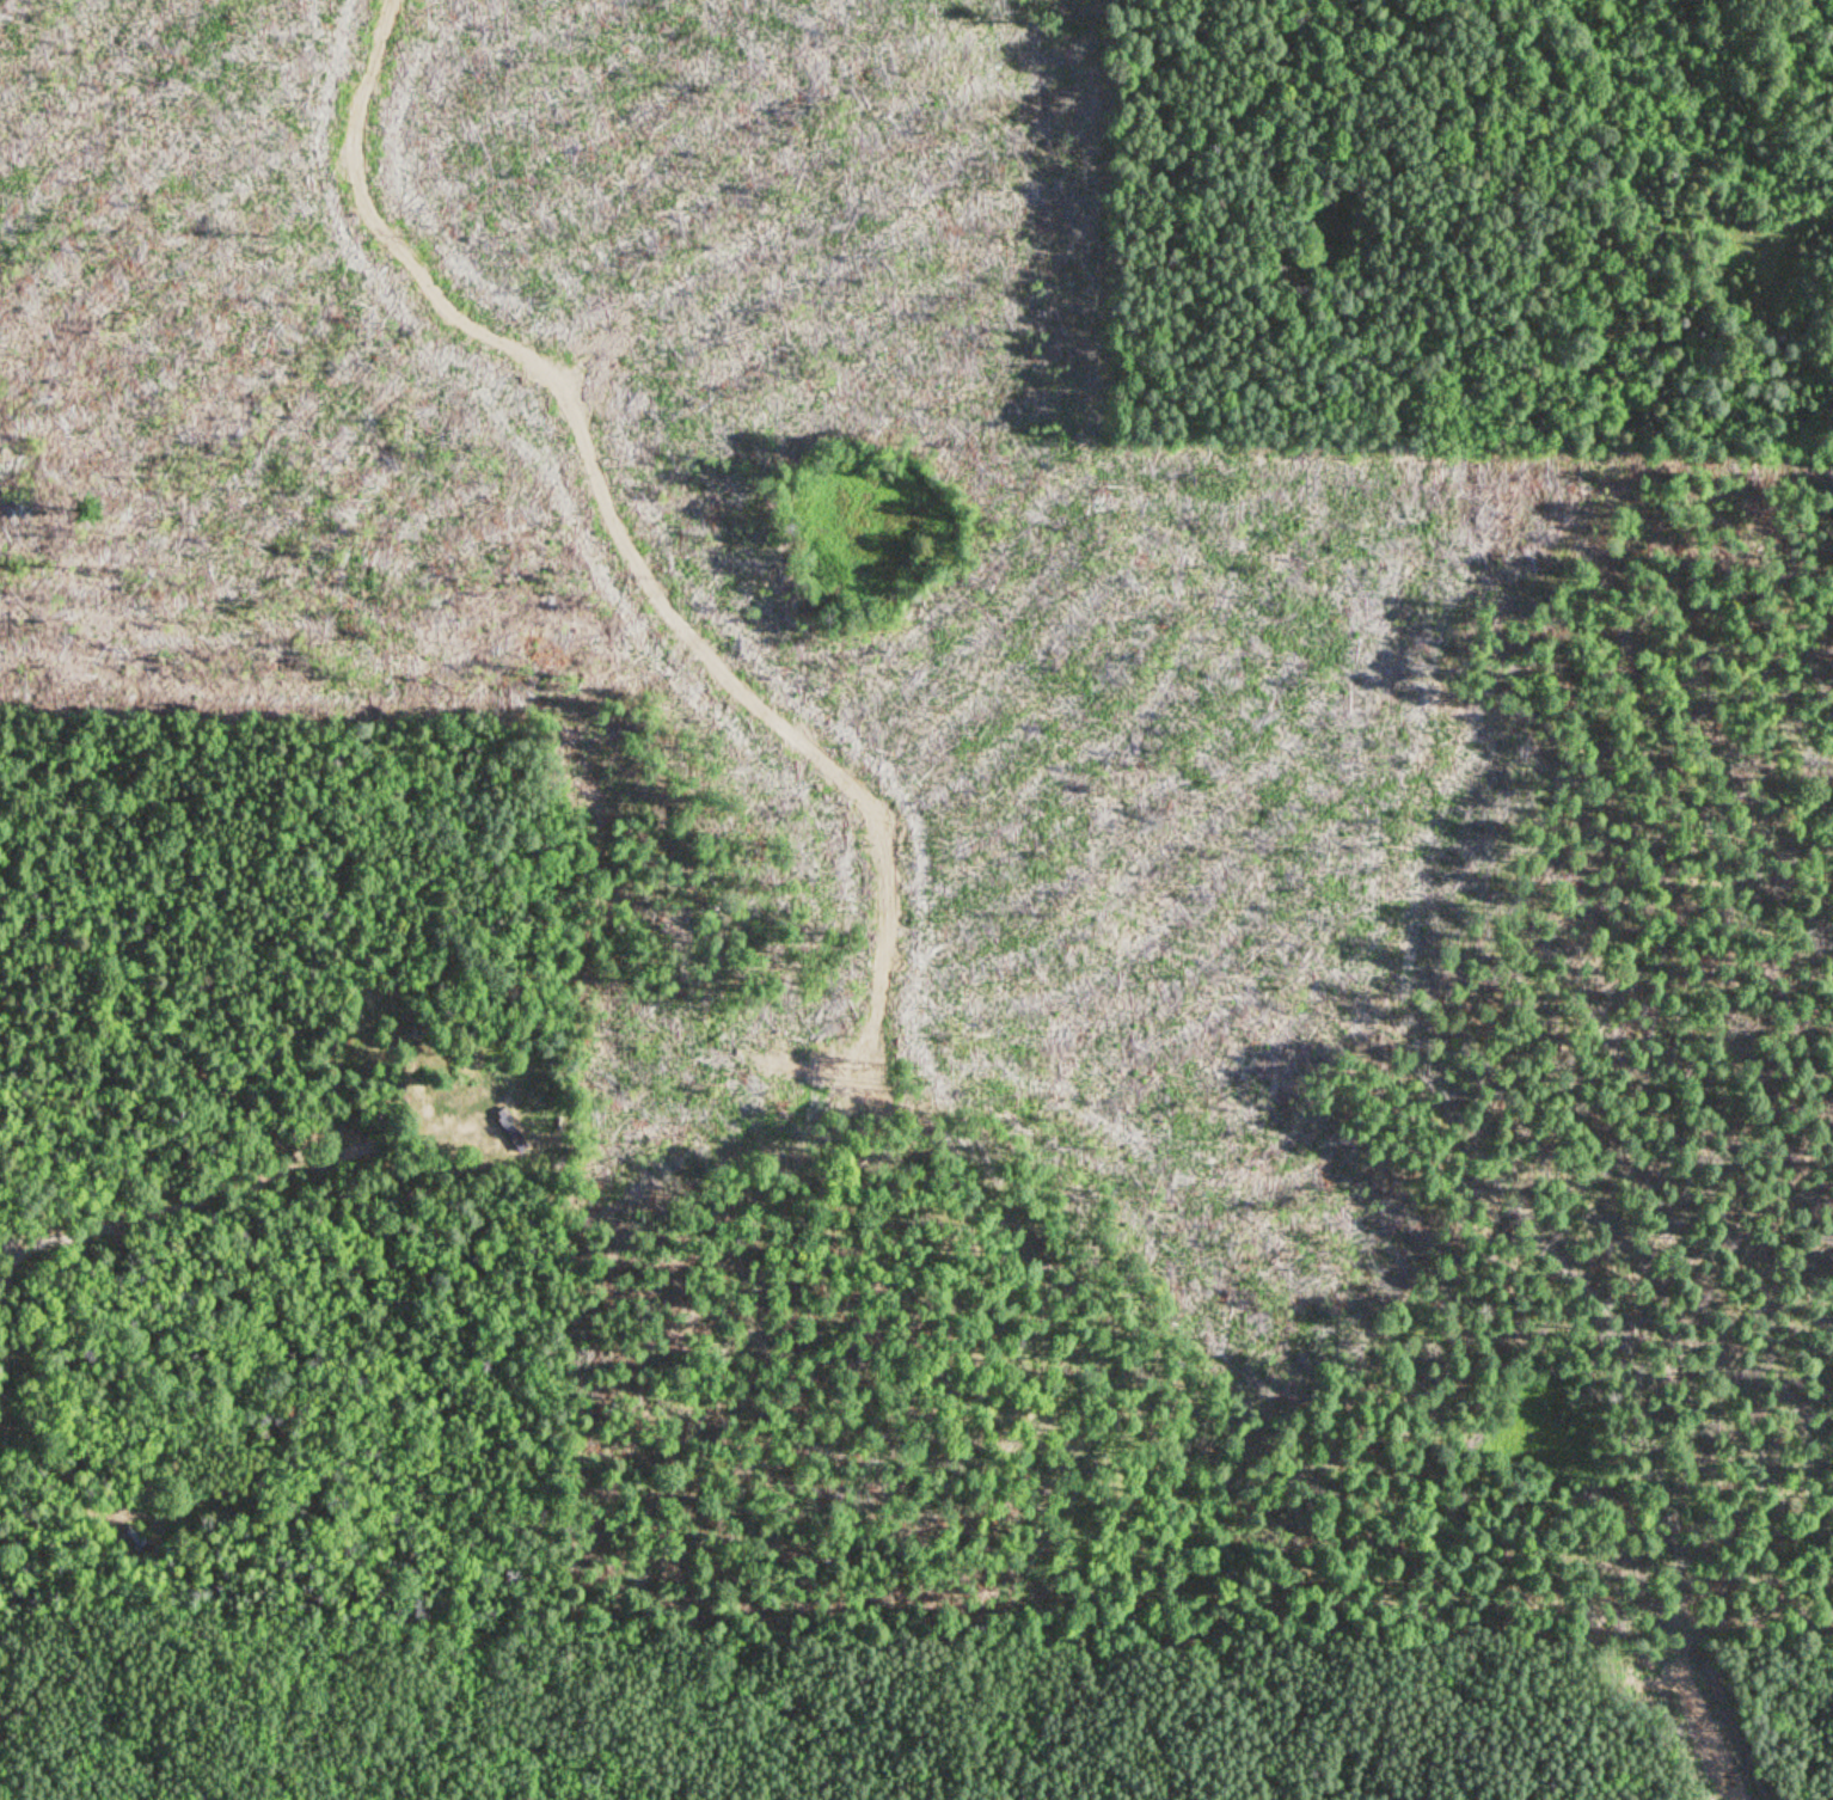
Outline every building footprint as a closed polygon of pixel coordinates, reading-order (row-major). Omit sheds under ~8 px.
[(354,990),(369,1010),(382,1000),(367,980),(354,990)] [(519,1152),(529,1144),(499,1108),(490,1116),(519,1152)]
